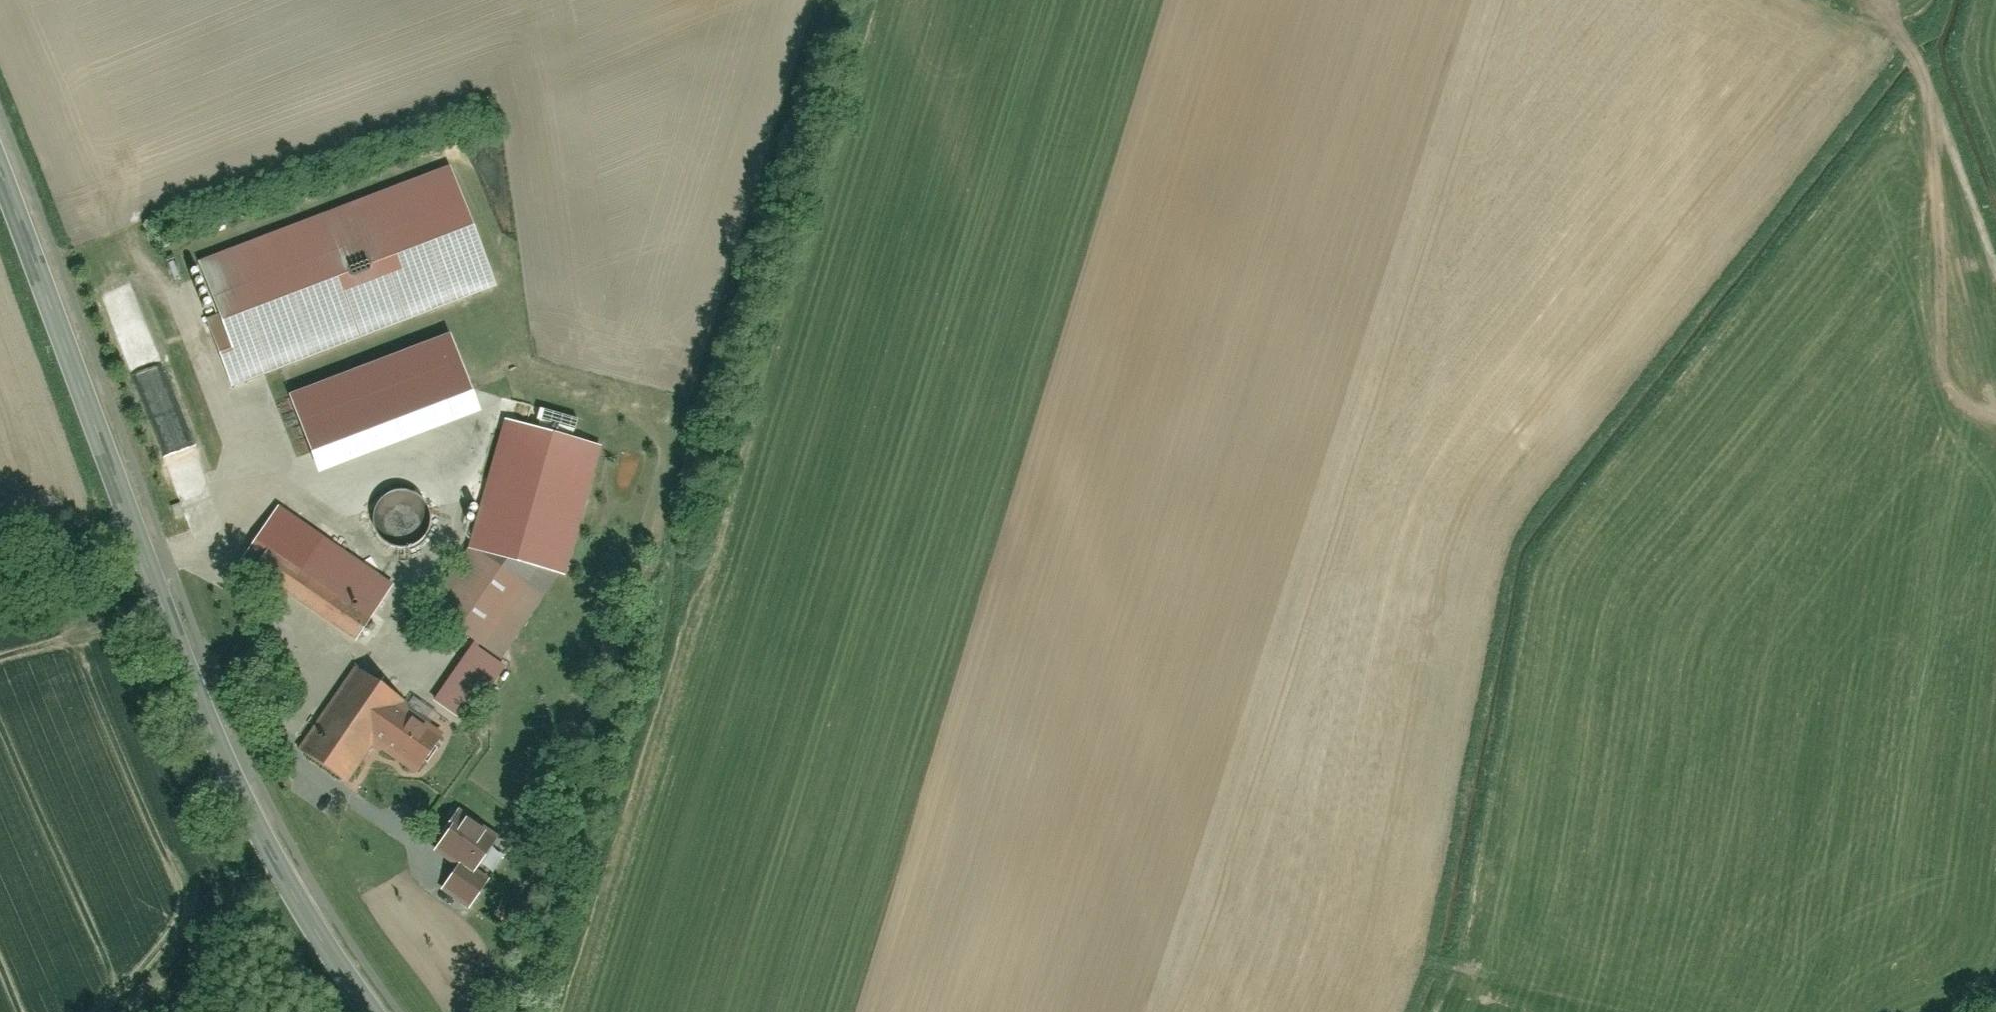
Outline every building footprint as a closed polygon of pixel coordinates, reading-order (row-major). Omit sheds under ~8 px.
[(382,533),(384,538),(389,544),(395,549),(404,552),(415,552),(424,548),(433,540),(437,531),(438,521),(435,511),(430,504),(423,499),(414,496),(405,496),(395,499),(388,505),(382,515),(381,525),(382,533)] [(282,512),(246,567),(361,644),(398,589),(282,512)] [(472,550),(433,613),(479,642),(511,662),(550,599),(472,550)] [(440,705),(471,725),(511,662),(479,642),(440,705)] [(450,736),(406,709),(411,703),(356,669),(302,756),(357,789),(379,754),(423,781),(450,736)] [(472,873),(495,838),(457,812),(444,833),(447,835),(437,849),(472,873)]
